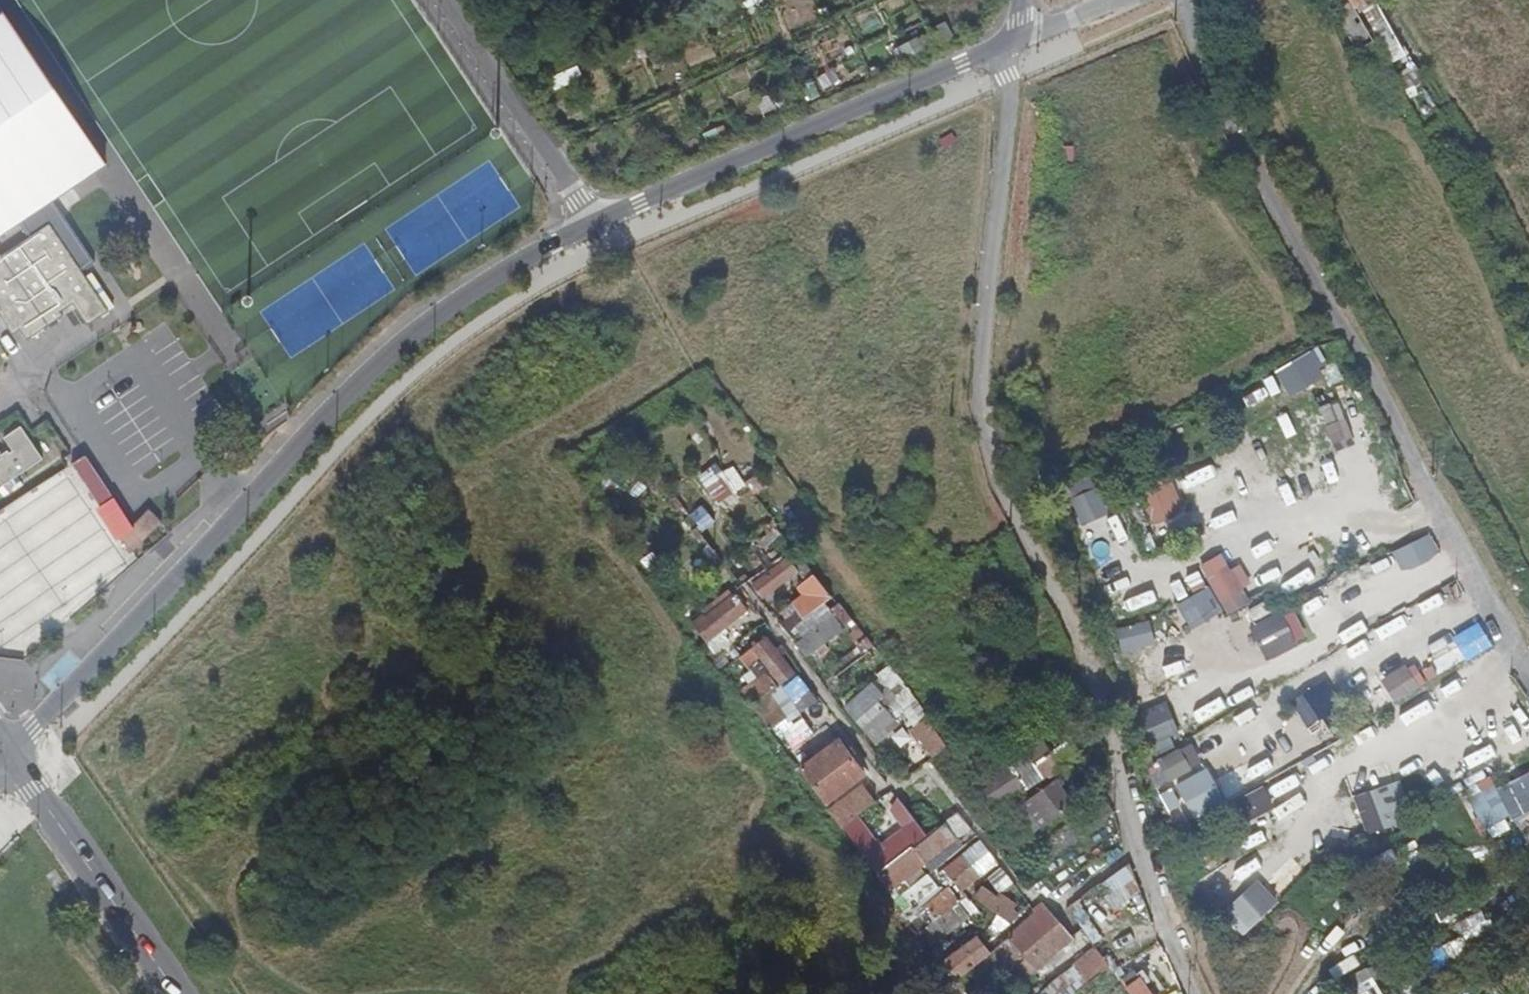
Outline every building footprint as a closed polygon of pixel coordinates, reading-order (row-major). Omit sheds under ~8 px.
[(1359,54),(1374,47),(1348,0),(1336,0),(1331,3),(1359,54)] [(1373,2),(1372,0),(1352,0),(1357,10),(1373,2)] [(104,161),(5,17),(0,20),(0,233),(16,222),(50,198),(104,161)] [(1381,49),(1395,41),(1382,17),(1368,25),(1381,49)] [(4,324),(10,319),(17,331),(24,341),(61,317),(58,313),(55,309),(68,300),(71,304),(85,326),(106,312),(84,278),(80,272),(93,263),(50,198),(16,222),(27,239),(0,256),(0,318),(4,324)] [(88,275),(84,278),(106,312),(111,309),(88,275)] [(68,300),(55,309),(58,313),(71,304),(68,300)] [(17,331),(10,319),(4,324),(11,334),(17,331)] [(39,459),(17,426),(0,437),(11,452),(8,454),(6,452),(0,455),(0,458),(0,485),(39,459)] [(112,499),(84,456),(71,464),(100,507),(112,499)] [(749,484),(733,458),(703,476),(718,502),(749,484)] [(1152,522),(1187,511),(1177,479),(1142,491),(1152,522)] [(1086,522),(1110,510),(1099,485),(1074,497),(1086,522)] [(100,507),(96,510),(116,541),(120,539),(134,530),(133,528),(114,498),(112,499),(100,507)] [(134,530),(120,539),(133,551),(161,521),(148,509),(135,523),(136,526),(133,528),(134,530)] [(696,527),(660,555),(684,588),(721,560),(696,527)] [(13,605),(25,624),(73,593),(44,549),(42,550),(29,530),(1,548),(14,568),(0,577),(17,603),(13,605)] [(1432,532),(1396,549),(1406,572),(1443,555),(1432,532)] [(1239,563),(1233,566),(1224,551),(1202,563),(1213,583),(1179,601),(1193,626),(1228,606),(1231,612),(1259,597),(1239,563)] [(809,565),(801,554),(791,561),(799,572),(809,565)] [(799,572),(791,561),(755,588),(762,598),(799,572)] [(818,576),(816,574),(798,587),(803,595),(786,608),(792,615),(799,624),(826,604),(834,598),(831,594),(818,576)] [(692,623),(705,640),(710,636),(715,644),(724,637),(718,630),(746,609),(735,596),(704,619),(702,616),(692,623)] [(799,624),(792,615),(781,623),(791,636),(799,631),(805,639),(836,616),(826,604),(799,624)] [(1296,606),(1253,622),(1266,656),(1309,639),(1296,606)] [(797,644),(808,658),(853,625),(843,611),(836,616),(805,639),(797,644)] [(1126,648),(1157,640),(1151,618),(1120,626),(1126,648)] [(752,647),(778,682),(794,670),(768,636),(752,647)] [(868,652),(835,677),(845,690),(878,665),(868,652)] [(1417,661),(1385,678),(1395,698),(1427,681),(1417,661)] [(767,727),(769,730),(785,717),(766,691),(775,684),(765,671),(740,690),(767,727)] [(780,683),(802,711),(817,700),(796,671),(780,683)] [(879,679),(845,707),(871,740),(900,718),(884,698),(891,693),(879,679)] [(1156,748),(1184,737),(1170,699),(1141,710),(1156,748)] [(1075,741),(1084,753),(1093,746),(1084,734),(1075,740),(1075,741)] [(802,768),(828,803),(865,775),(838,740),(802,768)] [(1032,753),(997,778),(1005,790),(996,797),(1004,809),(1029,791),(1031,793),(1085,755),(1084,753),(1075,741),(1041,766),(1032,753)] [(956,757),(948,747),(929,761),(937,771),(956,757)] [(1152,760),(1162,782),(1193,769),(1184,747),(1152,760)] [(1485,829),(1528,811),(1528,770),(1471,794),(1485,829)] [(868,865),(902,911),(936,885),(927,873),(908,886),(902,878),(956,838),(952,833),(944,822),(942,823),(937,818),(923,797),(937,787),(928,774),(898,796),(910,812),(916,821),(864,860),(868,865)] [(1368,831),(1413,815),(1400,778),(1355,794),(1368,831)] [(981,826),(998,814),(980,790),(975,783),(959,795),(981,826)] [(864,784),(828,810),(840,826),(876,800),(864,784)] [(1060,784),(1029,808),(1026,804),(1015,812),(1034,840),(1056,826),(1079,808),(1060,784)] [(1239,798),(1246,815),(1274,804),(1268,787),(1239,798)] [(910,812),(898,796),(895,804),(904,816),(910,812)] [(944,822),(952,833),(966,822),(954,805),(937,818),(942,823),(944,822)] [(983,829),(1028,891),(1046,878),(1046,877),(1040,871),(1052,862),(1054,861),(1039,842),(1032,848),(1023,835),(1014,842),(1009,835),(1021,825),(1009,809),(983,829)] [(981,842),(943,870),(952,882),(959,891),(996,861),(981,842)] [(1100,848),(1081,860),(1090,873),(1109,861),(1100,848)] [(1046,877),(1046,878),(1058,895),(1090,873),(1081,860),(1060,867),(1056,870),(1046,877)] [(1052,862),(1040,871),(1046,877),(1056,870),(1052,862)] [(985,877),(998,893),(1013,883),(1000,865),(985,877)] [(939,874),(948,885),(952,882),(943,870),(939,874)] [(1252,927),(1282,900),(1260,876),(1230,903),(1252,927)] [(915,929),(934,954),(942,949),(934,939),(966,915),(955,899),(957,898),(948,885),(920,906),(929,919),(926,921),(915,929)] [(982,887),(974,897),(1009,923),(1017,912),(1008,906),(1011,902),(1002,895),(999,899),(982,887)] [(1009,934),(1033,965),(1071,935),(1043,900),(1033,907),(1037,912),(1009,934)] [(1076,907),(1070,911),(1077,920),(1083,915),(1076,907)] [(908,920),(915,929),(926,921),(919,912),(908,920)] [(939,962),(950,977),(959,971),(972,989),(967,992),(968,993),(983,993),(1004,978),(972,937),(939,962)] [(1150,978),(1143,983),(1150,993),(1157,988),(1150,978)] [(1135,993),(1151,993),(1150,993),(1143,983),(1140,979),(1129,986),(1135,993)]
